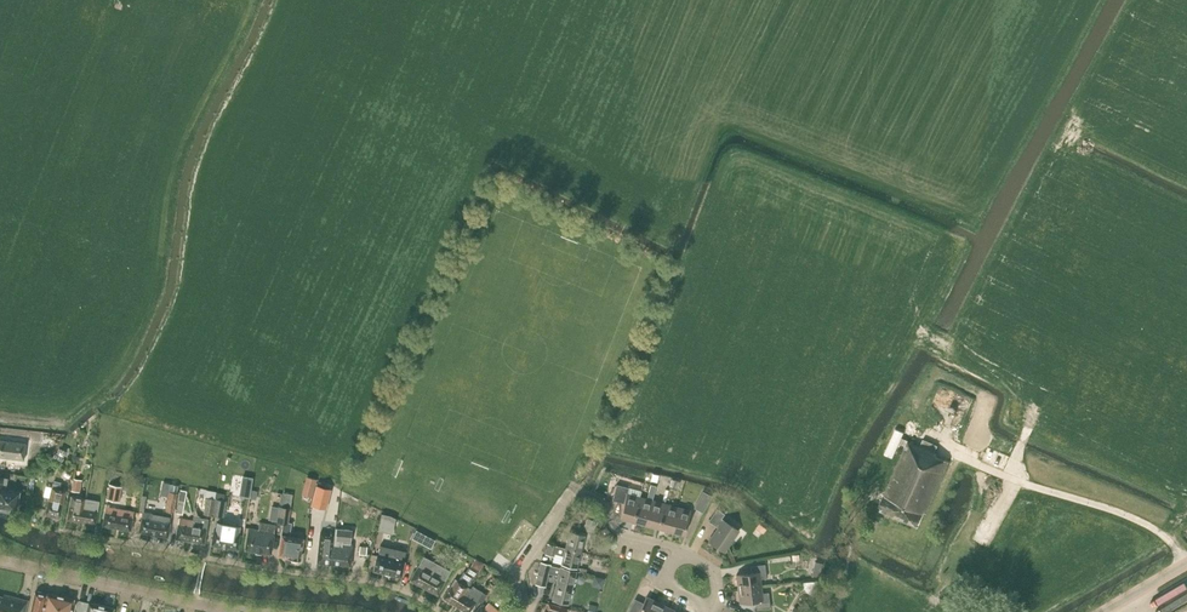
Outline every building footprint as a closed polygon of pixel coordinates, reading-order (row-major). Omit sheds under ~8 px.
[(884,453),(892,457),(899,443),(906,446),(907,441),(901,438),(903,432),(895,429),(884,453)] [(949,461),(936,456),(937,454),(934,453),(938,446),(923,439),(920,446),(907,441),(879,507),(881,508),(880,510),(917,526),(924,512),(926,513),(949,461)] [(24,460),(26,443),(0,440),(0,457),(24,460)] [(60,462),(66,451),(60,448),(52,458),(60,462)] [(76,463),(79,456),(73,454),(71,461),(76,463)] [(659,474),(652,473),(650,481),(657,482),(659,474)] [(252,478),(243,476),(239,495),(249,497),(252,478)] [(5,490),(7,479),(0,478),(0,508),(7,509),(7,511),(14,512),(14,510),(16,510),(19,492),(5,490)] [(59,518),(64,499),(66,491),(60,489),(62,480),(54,478),(45,515),(59,518)] [(82,479),(81,479),(73,478),(71,490),(80,491),(82,479)] [(672,479),(670,487),(678,489),(680,481),(672,479)] [(122,486),(110,484),(107,499),(119,501),(122,486)] [(627,493),(629,487),(616,484),(612,500),(624,503),(621,517),(634,521),(640,497),(639,497),(627,493)] [(647,499),(640,497),(634,521),(646,524),(653,500),(652,500),(656,486),(651,484),(647,499)] [(312,504),(326,508),(331,489),(317,485),(312,504)] [(162,499),(168,500),(165,510),(174,512),(177,493),(169,491),(166,491),(164,490),(162,499)] [(712,495),(703,490),(694,507),(703,512),(712,495)] [(178,503),(179,503),(177,513),(183,514),(184,504),(186,492),(180,491),(178,503)] [(67,519),(81,522),(84,508),(83,508),(85,500),(85,498),(72,496),(67,519)] [(215,499),(207,497),(204,514),(212,515),(215,499)] [(215,499),(212,515),(221,517),(224,500),(215,499)] [(84,508),(81,522),(96,525),(100,502),(85,500),(83,508),(84,508)] [(646,524),(659,527),(665,504),(653,500),(646,524)] [(134,511),(109,507),(109,505),(106,504),(103,526),(130,531),(134,511)] [(659,527),(671,531),(678,507),(665,504),(659,527)] [(278,507),(271,506),(269,519),(276,520),(278,507)] [(284,523),(282,536),(279,555),(289,556),(289,558),(290,558),(291,560),(296,561),(298,559),(300,560),(303,539),(289,536),(291,524),(288,523),(290,508),(279,507),(277,522),(284,523)] [(678,507),(671,531),(684,534),(691,510),(678,507)] [(717,509),(709,521),(718,527),(709,541),(725,552),(739,531),(721,518),(724,514),(717,509)] [(171,517),(157,515),(143,512),(139,532),(153,535),(168,537),(171,517)] [(381,513),(378,528),(387,530),(390,515),(381,513)] [(193,520),(192,520),(191,526),(193,526),(190,541),(205,544),(209,519),(194,516),(193,520)] [(175,539),(190,541),(193,526),(191,526),(192,520),(179,518),(175,539)] [(588,518),(584,530),(592,533),(596,521),(588,518)] [(239,534),(240,526),(217,522),(216,531),(214,530),(211,545),(238,549),(240,535),(239,534)] [(259,522),(258,530),(249,528),(245,549),(271,554),(275,532),(276,525),(259,522)] [(766,529),(759,523),(755,528),(762,534),(766,529)] [(411,538),(420,543),(425,534),(416,529),(411,538)] [(569,531),(565,547),(581,551),(585,535),(569,531)] [(317,563),(332,564),(334,541),(335,533),(320,532),(319,540),(317,563)] [(334,541),(332,564),(350,566),(353,543),(334,541)] [(581,551),(565,547),(565,548),(548,543),(545,554),(554,556),(554,553),(563,556),(561,564),(577,568),(581,551)] [(367,547),(360,546),(359,554),(366,555),(367,547)] [(380,546),(378,555),(377,555),(374,570),(401,576),(405,561),(404,561),(406,552),(380,546)] [(442,566),(431,560),(424,556),(411,580),(437,594),(450,571),(442,566)] [(478,571),(483,563),(475,559),(471,567),(478,571)] [(559,575),(552,600),(568,604),(576,571),(561,567),(560,568),(551,565),(551,564),(541,562),(536,584),(545,586),(549,573),(559,575)] [(738,588),(761,586),(760,579),(767,578),(765,564),(751,566),(752,573),(736,575),(738,588)] [(443,597),(456,605),(468,587),(467,586),(473,577),(461,570),(455,579),(443,597)] [(502,573),(498,580),(503,583),(507,576),(502,573)] [(456,605),(466,611),(470,611),(477,600),(482,603),(486,595),(482,592),(473,586),(471,588),(468,587),(456,605)] [(761,586),(738,588),(740,603),(756,601),(757,610),(770,608),(768,592),(762,593),(761,586)] [(30,611),(42,611),(46,594),(43,594),(43,592),(36,591),(36,592),(35,592),(30,611)] [(46,594),(42,611),(71,611),(74,599),(57,595),(47,593),(46,594)] [(28,600),(10,596),(3,594),(3,596),(0,596),(0,611),(25,611),(28,600)] [(659,602),(646,596),(643,603),(639,611),(654,611),(659,602)] [(643,603),(635,599),(629,611),(639,611),(643,603)] [(114,608),(89,603),(89,602),(79,600),(76,611),(113,611),(114,608)] [(670,608),(659,602),(654,611),(668,611),(670,608)] [(475,611),(495,611),(497,610),(489,603),(484,608),(481,605),(475,611)] [(545,611),(566,611),(566,608),(549,604),(547,611),(545,611)]
